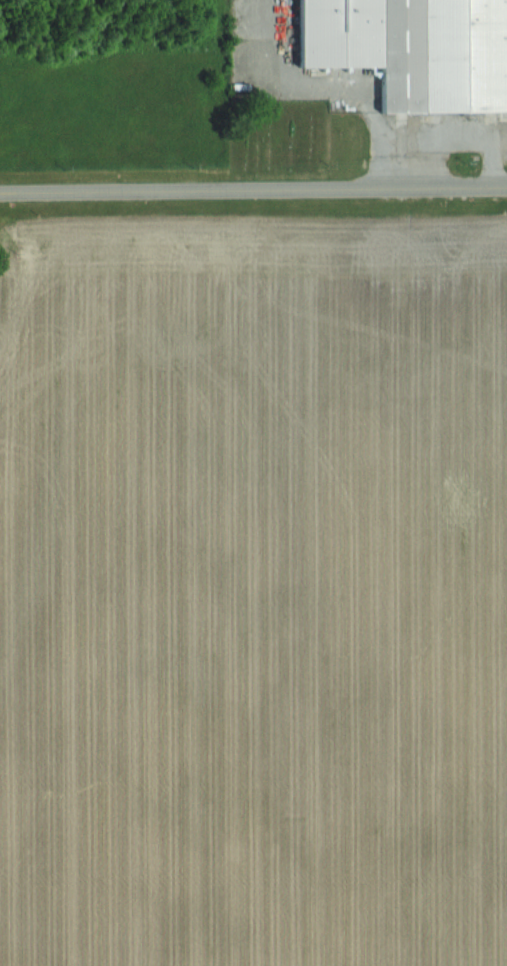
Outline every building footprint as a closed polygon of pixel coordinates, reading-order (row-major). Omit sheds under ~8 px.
[(388,67),(388,112),(506,112),(506,0),(304,0),(304,67),(388,67)]
